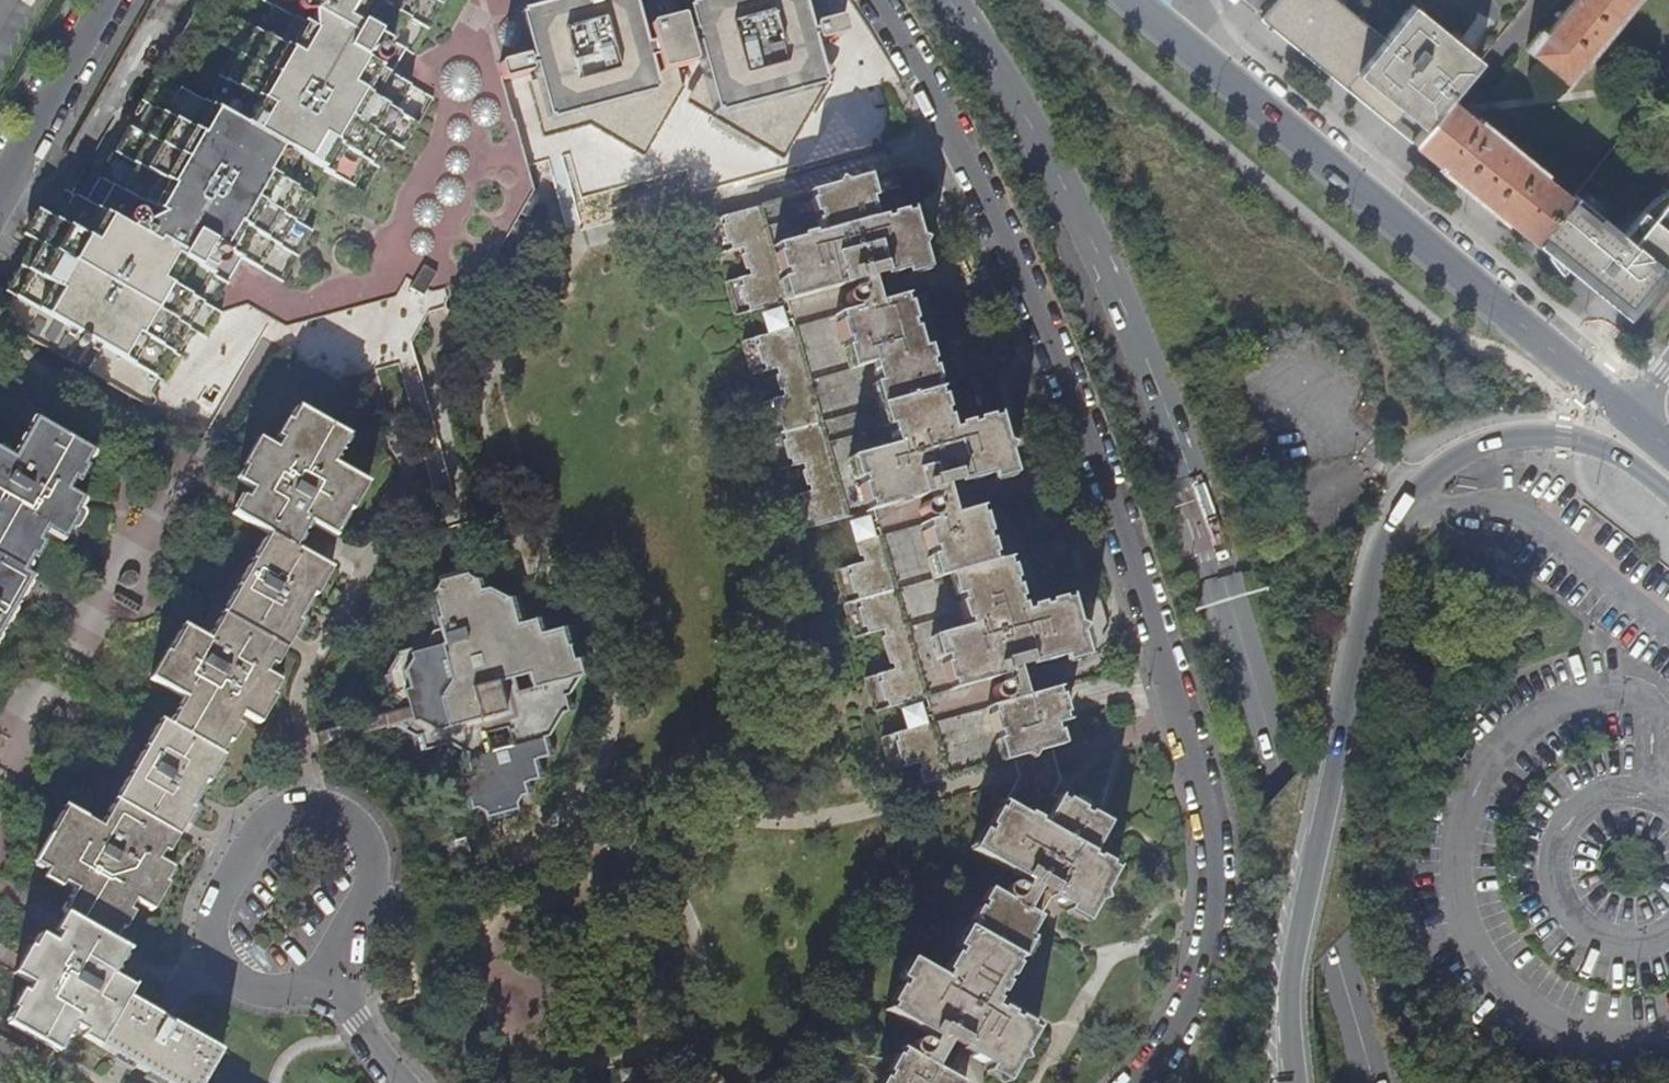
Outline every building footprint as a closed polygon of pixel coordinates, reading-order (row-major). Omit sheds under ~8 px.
[(106,216),(85,204),(72,197),(17,291),(13,299),(12,310),(13,321),(22,333),(39,347),(135,402),(149,410),(155,407),(157,403),(153,397),(146,391),(183,327),(209,318),(216,302),(233,294),(247,272),(261,258),(269,286),(281,293),(326,281),(345,291),(356,274),(376,285),(389,263),(402,241),(393,220),(441,135),(434,103),(409,86),(430,48),(446,57),(468,48),(453,0),(228,0),(106,216)] [(106,216),(228,0),(201,0),(85,204),(106,216)] [(700,105),(715,115),(762,144),(770,148),(766,154),(779,162),(786,162),(807,128),(801,125),(808,114),(817,120),(835,91),(824,85),(827,80),(798,62),(787,10),(793,0),(715,0),(687,7),(692,27),(680,30),(678,21),(648,29),(650,36),(640,39),(631,0),(571,0),(532,9),(549,82),(536,85),(545,127),(566,122),(593,136),(600,133),(614,141),(612,145),(640,161),(658,130),(653,127),(661,114),(665,116),(679,92),(673,89),(668,72),(684,67),(683,62),(695,59),(701,84),(700,105)] [(1451,100),(1486,58),(1418,3),(1387,41),(1336,0),(1282,0),(1263,23),(1394,128),(1405,113),(1426,131),(1451,100)] [(1635,0),(1578,0),(1548,36),(1543,32),(1529,49),(1568,81),(1635,0)] [(812,40),(814,43),(820,45),(834,42),(837,39),(838,34),(837,30),(832,27),(815,29),(812,32),(811,35),(811,37),(812,40)] [(505,79),(520,77),(524,74),(526,72),(526,67),(525,65),(523,62),(519,60),(501,64),(500,67),(499,72),(500,75),(502,78),(505,79)] [(459,95),(465,69),(440,63),(434,89),(459,95)] [(1538,245),(1540,242),(1574,200),(1451,100),(1426,131),(1415,145),(1538,245)] [(755,155),(762,144),(715,115),(708,126),(755,155)] [(471,283),(483,280),(533,191),(526,167),(514,121),(488,129),(466,168),(471,182),(479,187),(454,228),(447,225),(435,247),(449,289),(471,283)] [(857,183),(862,200),(867,199),(872,197),(867,180),(857,183)] [(793,500),(802,533),(841,522),(872,513),(879,537),(852,544),(855,556),(858,555),(861,564),(842,569),(859,632),(882,626),(884,635),(880,636),(886,659),(890,657),(893,668),(871,674),(880,706),(922,695),(930,724),(888,735),(896,768),(921,761),(924,770),(918,772),(921,782),(1059,742),(1057,733),(1054,734),(1052,726),(1061,724),(1059,717),(1065,715),(1060,697),(1054,698),(1053,692),(1038,696),(1028,699),(1018,664),(1028,661),(1030,668),(1062,659),(1060,651),(1080,645),(1068,603),(1061,605),(1059,600),(1046,604),(1048,609),(1041,611),(1039,604),(1028,607),(1029,613),(1021,615),(1019,608),(1015,609),(1013,604),(1018,602),(1016,592),(1010,593),(1008,586),(1013,585),(1009,569),(1004,570),(1002,561),(987,565),(985,555),(990,554),(988,544),(981,546),(979,539),(985,538),(980,518),(974,520),(972,511),(965,513),(953,516),(946,491),(958,488),(989,479),(987,472),(1007,466),(996,422),(989,424),(988,418),(976,421),(978,426),(969,428),(968,424),(956,427),(957,432),(949,434),(946,422),(940,424),(938,417),(943,416),(939,400),(934,401),(933,396),(938,394),(936,389),(931,391),(929,385),(935,384),(931,371),(926,373),(924,366),(930,364),(925,347),(917,349),(905,353),(901,336),(909,333),(907,325),(912,324),(908,307),(902,308),(900,300),(891,302),(880,305),(873,280),(884,277),(904,272),(903,268),(924,262),(911,216),(905,217),(903,212),(894,214),(896,221),(885,224),(883,218),(873,221),(867,199),(862,200),(857,183),(716,221),(724,254),(747,247),(749,253),(743,255),(747,270),(753,268),(755,275),(732,282),(742,316),(783,304),(791,329),(748,341),(758,376),(778,371),(780,378),(774,379),(778,392),(784,390),(786,397),(765,403),(784,471),(811,463),(813,473),(809,474),(812,488),(818,486),(820,493),(793,500)] [(1576,198),(1574,200),(1540,242),(1574,270),(1577,266),(1590,277),(1587,281),(1619,307),(1623,309),(1631,309),(1636,305),(1668,263),(1668,201),(1653,220),(1645,213),(1625,237),(1576,198)] [(715,256),(724,254),(716,221),(706,224),(715,256)] [(1574,270),(1540,242),(1538,245),(1617,310),(1619,307),(1587,281),(1590,277),(1577,266),(1574,270)] [(927,274),(924,262),(903,268),(904,272),(906,279),(927,274)] [(1668,270),(1668,263),(1636,305),(1639,307),(1668,270)] [(891,302),(884,277),(873,280),(880,305),(891,302)] [(416,280),(408,295),(423,303),(431,288),(416,280)] [(732,282),(721,285),(731,319),(742,316),(732,282)] [(901,336),(905,353),(917,349),(912,333),(909,333),(901,336)] [(748,341),(738,344),(748,379),(758,376),(748,341)] [(0,451),(23,415),(34,395),(0,375),(0,451)] [(765,403),(755,406),(775,474),(784,471),(765,403)] [(248,470),(241,483),(247,486),(254,490),(250,496),(261,505),(249,505),(241,519),(256,528),(273,538),(294,551),(311,522),(335,535),(349,510),(343,507),(360,479),(333,464),(349,438),(298,409),(290,423),(294,426),(284,444),(281,442),(276,451),(268,447),(252,473),(248,470)] [(290,423),(285,420),(274,438),(281,442),(284,444),(294,426),(290,423)] [(73,511),(80,499),(69,492),(74,483),(70,481),(81,463),(86,465),(92,454),(35,422),(14,458),(0,451),(0,629),(29,579),(22,575),(30,562),(26,560),(37,541),(42,544),(47,534),(57,539),(73,511)] [(252,473),(268,447),(257,440),(241,467),(248,470),(252,473)] [(70,481),(74,483),(80,487),(91,468),(86,465),(81,463),(70,481)] [(1011,480),(1007,466),(987,472),(989,479),(991,485),(1011,480)] [(354,513),(370,485),(360,479),(343,507),(349,510),(354,513)] [(946,491),(953,516),(965,513),(958,488),(946,491)] [(783,503),(792,536),(802,533),(793,500),(783,503)] [(241,519),(249,505),(236,506),(232,514),(241,519)] [(82,517),(73,511),(57,539),(66,544),(82,517)] [(22,1017),(16,1014),(10,1025),(58,1052),(74,1027),(86,1033),(89,1028),(104,1037),(131,989),(115,979),(125,960),(129,953),(116,945),(125,929),(121,927),(130,913),(134,915),(140,905),(146,908),(161,883),(164,885),(172,870),(161,863),(166,853),(160,850),(185,807),(191,810),(205,785),(200,782),(216,755),(220,758),(228,744),(222,741),(233,722),(238,725),(242,717),(249,721),(264,696),(267,698),(277,681),(267,674),(272,666),(267,663),(293,620),(298,623),(313,597),(307,594),(323,567),(294,551),(273,538),(225,620),(235,625),(220,650),(211,645),(185,630),(169,655),(175,659),(160,685),(188,702),(173,731),(165,727),(123,797),(113,813),(121,818),(111,835),(103,831),(69,812),(37,864),(50,873),(52,869),(69,880),(65,886),(75,892),(64,914),(67,916),(76,921),(65,940),(59,937),(55,946),(41,939),(33,952),(39,955),(24,980),(33,985),(27,996),(32,999),(22,1017)] [(30,562),(37,566),(48,548),(42,544),(37,541),(26,560),(30,562)] [(318,600),(334,573),(323,567),(307,594),(313,597),(318,600)] [(377,714),(378,717),(381,731),(392,729),(412,741),(418,755),(447,746),(464,754),(465,761),(459,762),(463,780),(450,783),(455,803),(464,801),(466,812),(477,810),(487,816),(490,827),(520,818),(517,807),(523,796),(533,794),(531,783),(545,780),(541,762),(555,759),(550,737),(558,717),(574,714),(571,698),(578,678),(591,675),(588,660),(569,664),(566,651),(574,649),(570,629),(547,634),(544,620),(524,624),(518,600),(506,603),(488,593),(486,583),(473,586),(464,582),(461,568),(435,574),(437,585),(434,594),(424,597),(426,608),(410,641),(404,642),(406,653),(395,660),(387,673),(388,678),(382,679),(386,700),(395,698),(397,707),(390,711),(377,714)] [(852,634),(859,632),(842,569),(835,571),(852,634)] [(32,580),(29,579),(0,629),(0,636),(32,580)] [(225,620),(211,645),(220,650),(235,625),(225,620)] [(293,620),(267,663),(272,666),(278,669),(303,626),(298,623),(293,620)] [(1064,666),(1069,664),(1084,659),(1080,645),(1060,651),(1062,659),(1064,666)] [(175,659),(169,655),(165,653),(150,680),(160,685),(175,659)] [(1018,664),(1028,699),(1038,696),(1030,668),(1028,661),(1018,664)] [(872,708),(880,706),(871,674),(863,676),(872,708)] [(249,721),(259,727),(273,701),(267,698),(264,696),(249,721)] [(1100,730),(1127,730),(1128,707),(1100,706),(1100,730)] [(319,749),(381,731),(378,717),(315,734),(317,741),(319,749)] [(233,747),(244,728),(238,725),(233,722),(222,741),(228,744),(233,747)] [(890,770),(896,768),(888,735),(881,737),(890,770)] [(1061,747),(1059,742),(921,782),(922,785),(1010,761),(1048,751),(1061,747)] [(1013,772),(1015,780),(1019,781),(1044,774),(1057,781),(1053,768),(1051,760),(1048,751),(1010,761),(1013,772)] [(210,787),(225,761),(220,758),(216,755),(200,782),(205,785),(210,787)] [(1061,782),(1057,781),(1044,774),(1019,781),(1000,815),(997,813),(988,828),(992,830),(988,837),(993,840),(984,856),(1030,883),(1026,889),(1016,883),(1009,885),(1007,889),(1007,895),(1010,903),(988,890),(983,900),(988,903),(984,911),(978,908),(971,921),(977,924),(971,933),(978,936),(969,952),(963,949),(958,956),(954,954),(945,968),(949,970),(945,977),(921,963),(910,983),(908,982),(904,989),(901,987),(891,1004),(895,1006),(892,1012),(935,1037),(931,1043),(918,1042),(910,1044),(912,1051),(917,1057),(915,1059),(905,1053),(902,1059),(896,1056),(886,1073),(891,1076),(888,1081),(891,1082),(963,1082),(964,1081),(952,1074),(941,1067),(956,1041),(967,1047),(965,1050),(992,1066),(994,1062),(1014,1074),(1038,1034),(1029,1029),(1032,1024),(1021,1017),(1018,1022),(1010,1017),(1013,1012),(1004,1007),(1002,1011),(992,1006),(1000,994),(1004,996),(1009,988),(1004,985),(1008,977),(1014,981),(1022,967),(1016,964),(1020,956),(1012,952),(1023,933),(1030,937),(1040,920),(1032,915),(1046,892),(1054,897),(1052,900),(1069,910),(1072,905),(1092,917),(1116,876),(1108,871),(1111,866),(1099,859),(1096,863),(1090,860),(1105,833),(1084,821),(1088,815),(1081,812),(1083,809),(1065,799),(1063,802),(1057,798),(1056,801),(1051,798),(1061,782)] [(185,832),(196,813),(191,810),(185,807),(160,850),(166,853),(171,856),(185,832)] [(1088,815),(1084,821),(1105,833),(1111,824),(1090,812),(1088,815)] [(113,813),(103,831),(111,835),(121,818),(113,813)] [(972,849),(984,856),(993,840),(988,837),(982,834),(972,849)] [(471,859),(466,839),(446,844),(451,864),(471,859)] [(52,869),(50,873),(45,881),(62,891),(65,886),(69,880),(52,869)] [(146,908),(153,912),(167,887),(164,885),(161,883),(146,908)] [(155,913),(170,888),(167,887),(153,912),(155,913)] [(1046,892),(1032,915),(1040,920),(1052,900),(1054,897),(1046,892)] [(1087,924),(1092,917),(1072,905),(1069,910),(1067,913),(1087,924)] [(130,933),(139,918),(134,915),(130,913),(121,927),(125,929),(130,933)] [(65,940),(76,921),(67,916),(62,925),(56,935),(59,937),(65,940)] [(978,936),(971,933),(966,930),(957,945),(963,949),(969,952),(978,936)] [(1036,940),(1030,937),(1023,933),(1012,952),(1020,956),(1025,959),(1036,940)] [(39,955),(33,952),(28,949),(13,973),(24,980),(39,955)] [(910,983),(921,963),(912,958),(901,978),(908,982),(910,983)] [(223,1052),(131,998),(135,991),(131,989),(104,1037),(98,1047),(160,1082),(205,1082),(223,1052)] [(32,999),(27,996),(23,994),(12,1012),(16,1014),(22,1017),(32,999)] [(83,1038),(98,1047),(104,1037),(89,1028),(86,1033),(83,1038)] [(956,1041),(941,1067),(952,1074),(954,1070),(962,1056),(965,1050),(967,1047),(956,1041)] [(1014,1074),(994,1062),(992,1066),(988,1072),(1008,1082),(1009,1082),(1014,1074)]
